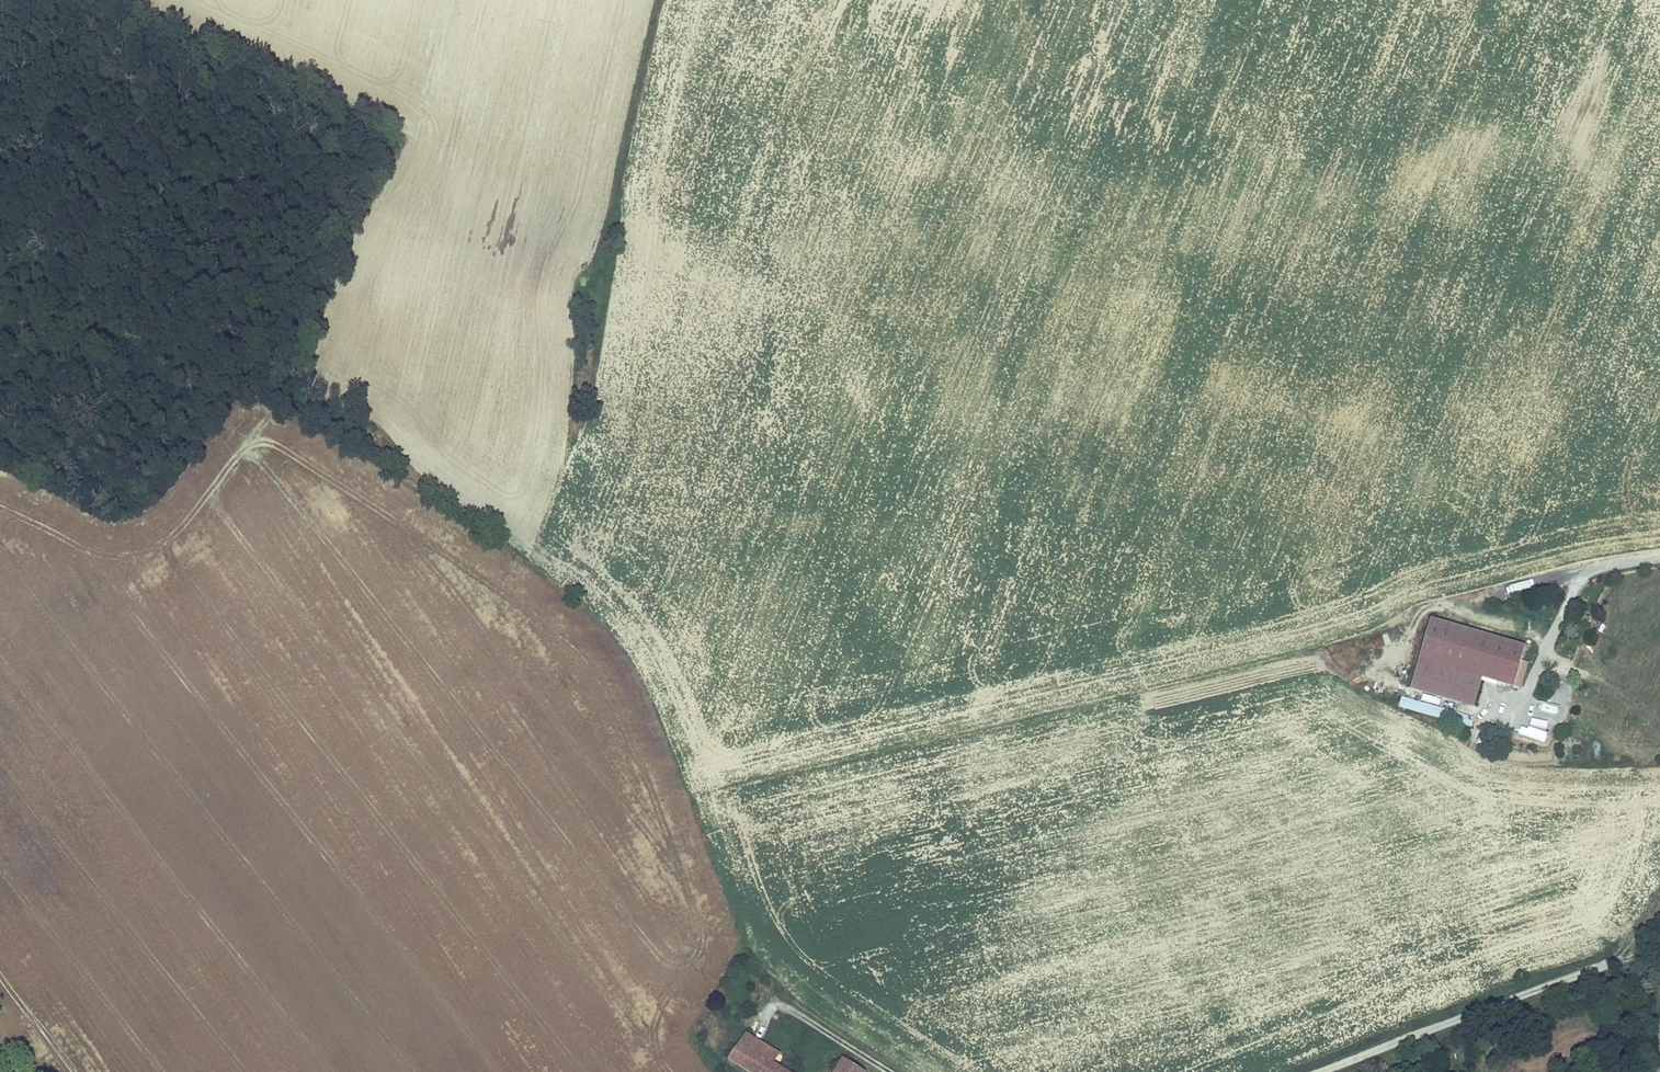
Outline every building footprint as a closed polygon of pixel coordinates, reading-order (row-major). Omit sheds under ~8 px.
[(1515,654),(1428,629),(1408,696),(1470,714),(1479,686),(1495,690),(1503,666),(1511,667),(1515,654)] [(1523,657),(1515,654),(1511,667),(1503,666),(1495,690),(1511,695),(1519,670),(1523,657)] [(1528,675),(1519,670),(1511,695),(1520,698),(1528,675)] [(1400,700),(1397,709),(1471,728),(1474,719),(1400,700)] [(1539,703),(1537,712),(1558,717),(1560,709),(1539,703)] [(1547,734),(1519,728),(1517,738),(1545,744),(1547,734)] [(1572,747),(1574,756),(1583,753),(1581,745),(1572,747)] [(755,1039),(746,1034),(732,1057),(755,1071),(785,1071),(781,1070),(750,1048),(755,1039)] [(786,1059),(755,1039),(750,1048),(781,1070),(786,1059)] [(845,1060),(837,1071),(865,1071),(845,1060)]
